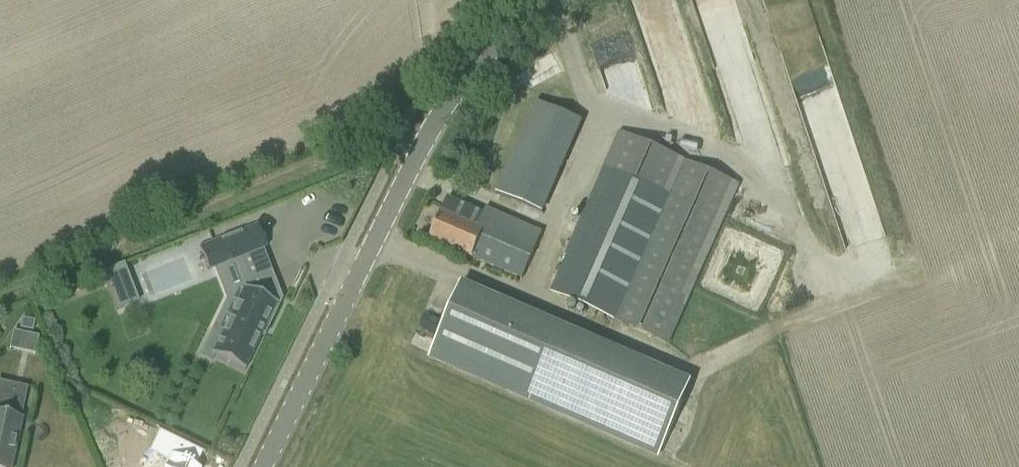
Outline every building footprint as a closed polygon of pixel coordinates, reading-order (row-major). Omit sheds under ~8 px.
[(535,100),(529,116),(574,135),(581,120),(540,102),(535,100)] [(529,116),(509,162),(554,182),(574,135),(529,116)] [(551,292),(666,343),(736,184),(621,132),(551,292)] [(509,162),(496,192),(500,194),(542,211),(554,182),(509,162)] [(430,240),(449,248),(472,257),(523,278),(543,231),(486,206),(483,212),(448,197),(430,240)] [(269,327),(282,299),(274,279),(268,281),(266,276),(251,282),(241,257),(266,247),(257,224),(199,247),(208,269),(234,259),(245,287),(244,288),(244,290),(222,334),(212,329),(199,354),(211,360),(213,356),(243,370),(264,325),(269,327)] [(131,282),(123,263),(101,273),(108,291),(131,282)] [(526,393),(547,340),(449,300),(427,353),(526,393)] [(22,317),(20,327),(33,329),(35,319),(22,317)] [(34,351),(37,339),(21,335),(19,347),(34,351)] [(21,418),(19,418),(23,399),(0,394),(0,466),(11,466),(21,418)] [(208,462),(165,440),(156,459),(173,466),(205,466),(208,462)]
